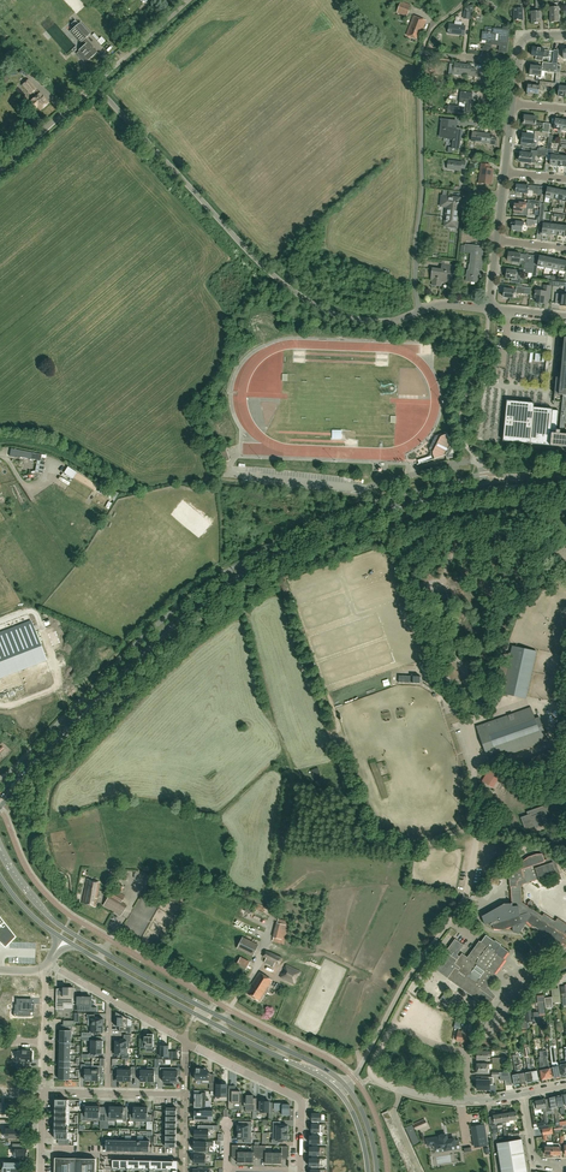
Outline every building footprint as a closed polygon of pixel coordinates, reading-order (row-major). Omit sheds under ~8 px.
[(526,8),(526,0),(519,0),(519,3),(514,3),(514,9),(511,9),(511,16),(514,16),(514,21),(518,21),(518,20),(523,20),(522,8),(522,7),(526,7),(526,8)] [(536,7),(536,8),(532,8),(532,23),(540,22),(540,8),(544,8),(543,0),(540,0),(540,7),(536,7)] [(411,5),(402,1),(401,1),(397,12),(407,16),(411,5)] [(550,22),(559,22),(558,3),(555,3),(555,7),(550,8),(550,22)] [(465,8),(464,19),(472,19),(473,4),(465,8)] [(419,40),(426,20),(414,15),(407,35),(419,40)] [(96,52),(90,46),(91,45),(85,38),(90,33),(81,23),(80,23),(76,19),(71,24),(75,28),(71,31),(80,42),(82,41),(85,45),(79,50),(88,60),(96,52)] [(464,35),(465,26),(449,24),(448,33),(464,35)] [(506,52),(508,30),(494,29),(494,33),(483,32),(482,39),(488,40),(487,46),(483,46),(483,49),(491,51),(492,44),(500,45),(499,51),(506,52)] [(544,50),(544,49),(533,48),(532,55),(537,56),(536,60),(543,61),(542,60),(542,57),(544,57),(548,56),(549,50),(544,50)] [(550,63),(542,62),(542,66),(530,65),(529,75),(541,76),(542,71),(549,72),(550,69),(554,70),(554,73),(556,73),(556,72),(557,64),(553,63),(550,63)] [(474,76),(475,68),(471,68),(471,65),(455,63),(454,72),(470,74),(470,76),(474,76)] [(40,110),(49,103),(40,93),(36,89),(28,80),(23,85),(31,94),(32,92),(36,96),(32,100),(32,101),(30,102),(35,108),(37,106),(40,110)] [(527,93),(527,95),(532,95),(532,93),(539,94),(540,90),(543,91),(543,86),(545,86),(554,87),(555,86),(555,83),(545,82),(540,81),(539,86),(528,84),(527,93)] [(470,113),(473,92),(460,91),(459,102),(462,103),(462,104),(465,104),(465,107),(448,105),(447,113),(457,114),(458,112),(470,113)] [(539,126),(539,123),(536,122),(536,117),(524,115),(523,124),(539,126)] [(440,128),(441,128),(440,137),(452,138),(452,140),(453,140),(453,148),(459,149),(460,140),(459,139),(459,133),(461,133),(463,132),(461,128),(455,128),(455,127),(448,127),(449,119),(441,118),(440,128)] [(561,130),(563,119),(556,118),(554,125),(550,124),(550,128),(558,129),(557,133),(560,134),(560,132),(561,132),(561,130)] [(476,142),(476,141),(491,143),(491,144),(496,145),(496,137),(492,137),(492,134),(477,132),(472,131),(471,141),(476,142)] [(543,132),(535,131),(534,135),(522,134),(521,142),(533,143),(534,138),(538,138),(539,136),(549,137),(549,136),(549,135),(549,132),(543,132)] [(531,163),(532,154),(520,152),(519,161),(531,163)] [(558,155),(551,155),(550,165),(557,166),(558,155)] [(565,156),(558,155),(557,166),(564,167),(565,156)] [(452,170),(452,169),(461,170),(461,168),(465,169),(466,161),(462,161),(461,162),(448,160),(447,169),(452,170)] [(490,164),(489,164),(482,163),(481,167),(483,168),(481,183),(491,185),(493,169),(489,168),(490,164)] [(542,196),(543,187),(539,187),(533,186),(524,185),(517,185),(516,193),(528,194),(528,190),(533,191),(533,193),(538,194),(538,195),(542,196)] [(552,203),(553,199),(555,189),(548,187),(545,197),(550,198),(549,202),(552,203)] [(562,190),(555,189),(553,199),(560,200),(562,190)] [(457,227),(460,198),(442,196),(441,206),(447,206),(445,221),(446,221),(446,222),(451,222),(450,226),(457,227)] [(519,202),(519,204),(514,203),(513,211),(522,212),(523,208),(526,208),(527,203),(519,202)] [(542,234),(550,234),(551,224),(544,223),(544,219),(543,219),(539,218),(539,220),(539,224),(543,225),(542,234)] [(522,231),(522,230),(523,226),(524,226),(524,222),(516,221),(516,223),(514,222),(514,223),(512,223),(511,223),(511,224),(511,225),(512,226),(511,230),(522,231)] [(558,225),(551,224),(550,234),(557,235),(558,225)] [(558,225),(557,235),(564,236),(565,226),(558,225)] [(476,251),(477,246),(465,244),(464,252),(471,253),(470,268),(468,268),(466,280),(480,282),(481,272),(479,272),(481,252),(476,251)] [(534,264),(535,255),(531,254),(525,254),(509,252),(508,261),(520,262),(520,260),(525,260),(525,268),(528,269),(533,269),(534,265),(534,264)] [(538,266),(545,267),(547,257),(540,255),(538,264),(538,266)] [(554,258),(547,257),(545,267),(552,269),(554,258)] [(552,269),(559,270),(561,260),(554,258),(552,269)] [(451,283),(454,266),(442,264),(441,270),(432,269),(431,280),(433,280),(432,285),(441,286),(441,281),(451,283)] [(528,269),(525,268),(520,268),(519,272),(528,273),(527,278),(532,279),(533,273),(533,271),(533,269),(528,269)] [(520,277),(519,277),(519,273),(517,273),(517,270),(507,269),(506,278),(512,279),(511,282),(520,283),(520,277)] [(547,294),(551,295),(551,286),(544,285),(544,291),(535,290),(535,298),(537,298),(537,303),(546,304),(547,294)] [(514,298),(515,290),(504,289),(503,297),(514,298)] [(515,326),(514,340),(532,342),(532,344),(550,346),(551,328),(515,326)] [(503,440),(503,441),(506,441),(534,444),(549,445),(550,445),(565,447),(565,337),(564,337),(561,377),(556,377),(555,394),(559,394),(563,394),(562,411),(560,430),(557,429),(559,410),(553,410),(553,409),(550,409),(550,408),(549,408),(534,407),(534,403),(510,400),(510,401),(507,400),(507,401),(503,440)] [(454,444),(451,445),(447,432),(446,432),(447,434),(437,437),(431,449),(435,458),(434,459),(446,455),(447,458),(455,457),(454,457),(457,451),(458,452),(454,444)] [(39,458),(40,454),(11,449),(9,456),(19,458),(19,457),(25,458),(39,460),(39,458)] [(220,451),(224,462),(230,460),(226,449),(220,451)] [(416,465),(433,459),(432,456),(418,460),(419,464),(416,465)] [(43,473),(44,464),(41,463),(41,461),(37,460),(35,471),(43,473)] [(55,482),(62,474),(59,472),(53,480),(55,482)] [(104,487),(101,493),(114,500),(118,494),(104,487)] [(0,633),(0,678),(46,660),(31,621),(0,633)] [(483,654),(490,647),(484,640),(477,649),(483,654)] [(526,698),(534,661),(536,651),(511,646),(502,693),(526,698)] [(442,685),(451,682),(461,678),(454,662),(445,666),(447,671),(438,674),(442,685)] [(399,675),(398,682),(420,683),(420,676),(399,675)] [(497,680),(491,700),(499,703),(504,681),(497,680)] [(548,741),(539,717),(535,719),(531,707),(476,726),(486,756),(505,749),(507,755),(548,741)] [(555,761),(551,749),(541,752),(542,754),(530,758),(519,762),(518,761),(509,764),(512,771),(515,769),(517,775),(551,763),(555,761)] [(493,787),(502,772),(492,766),(483,781),(493,787)] [(318,768),(311,771),(314,777),(321,774),(318,768)] [(541,816),(550,813),(547,805),(527,812),(528,815),(520,818),(525,830),(534,827),(535,829),(545,826),(541,816)] [(558,918),(555,921),(544,914),(542,916),(529,907),(531,905),(528,903),(527,906),(522,902),(521,885),(557,873),(552,858),(545,860),(543,853),(537,854),(529,856),(524,860),(519,862),(521,869),(514,871),(514,873),(510,874),(510,879),(510,887),(511,887),(512,903),(505,904),(505,903),(482,916),(485,924),(491,922),(494,929),(503,930),(513,926),(513,932),(519,934),(527,921),(532,926),(536,927),(541,932),(544,933),(549,938),(553,939),(558,944),(561,945),(562,943),(565,945),(565,924),(558,918)] [(95,906),(100,882),(87,879),(82,903),(95,906)] [(147,880),(146,892),(165,893),(166,888),(168,888),(169,885),(166,884),(166,882),(147,880)] [(115,889),(121,892),(124,888),(117,884),(115,889)] [(121,916),(127,905),(122,902),(125,896),(116,890),(112,896),(109,894),(103,905),(121,916)] [(269,913),(271,909),(259,904),(257,908),(269,913)] [(5,947),(16,936),(0,917),(0,942),(5,947)] [(274,942),(286,944),(291,922),(278,919),(274,942)] [(436,969),(448,978),(487,1007),(494,999),(493,998),(495,996),(486,989),(495,977),(493,976),(495,973),(495,974),(505,960),(503,958),(508,952),(509,951),(501,945),(501,944),(495,940),(494,941),(486,935),(481,942),(479,940),(467,957),(462,953),(460,956),(457,955),(464,945),(455,939),(440,959),(443,961),(442,963),(441,962),(436,969)] [(238,948),(253,955),(258,945),(245,939),(243,938),(238,948)] [(279,964),(282,957),(285,952),(272,946),(269,951),(265,949),(262,957),(266,958),(264,962),(273,966),(275,963),(279,964)] [(246,970),(250,962),(241,957),(236,965),(246,970)] [(300,976),(302,972),(286,964),(284,969),(285,969),(283,973),(282,973),(280,977),(295,984),(297,980),(299,976),(300,976)] [(259,1001),(272,980),(259,972),(246,993),(259,1001)] [(64,987),(64,989),(64,995),(57,995),(56,1009),(57,1009),(64,1009),(64,1010),(64,1004),(74,1004),(74,988),(69,987),(68,987),(64,987)] [(451,1000),(444,994),(440,999),(448,1005),(451,1000)] [(556,994),(552,995),(552,999),(553,1003),(561,1002),(561,998),(561,996),(556,997),(556,994)] [(77,997),(77,1011),(97,1011),(97,1007),(91,1007),(91,997),(85,997),(85,996),(85,997),(82,997),(82,996),(81,997),(77,997)] [(552,997),(545,998),(546,1008),(553,1007),(553,1003),(552,999),(552,997)] [(26,1003),(26,998),(16,998),(16,1004),(20,1004),(20,1010),(14,1010),(13,1016),(30,1016),(30,1011),(33,1011),(34,1003),(32,1003),(26,1003)] [(116,1012),(116,1026),(119,1026),(119,1032),(127,1032),(127,1026),(128,1027),(128,1018),(116,1012)] [(95,1014),(87,1014),(87,1018),(89,1018),(89,1025),(104,1025),(104,1019),(103,1019),(103,1018),(98,1018),(98,1017),(95,1017),(95,1014)] [(457,1017),(454,1028),(455,1028),(458,1029),(459,1029),(460,1022),(469,1024),(468,1032),(466,1032),(467,1030),(463,1029),(462,1033),(462,1031),(458,1031),(456,1040),(467,1042),(471,1043),(473,1033),(475,1021),(469,1019),(468,1019),(464,1018),(462,1017),(462,1018),(457,1017)] [(104,1025),(89,1025),(90,1026),(90,1032),(94,1032),(94,1034),(98,1034),(98,1033),(103,1033),(103,1032),(104,1032),(104,1025)] [(115,1040),(115,1048),(130,1048),(130,1041),(131,1041),(131,1035),(124,1034),(124,1039),(120,1039),(120,1040),(115,1040)] [(144,1037),(141,1037),(141,1047),(145,1048),(146,1048),(146,1046),(155,1046),(155,1040),(154,1040),(154,1034),(147,1034),(147,1035),(147,1036),(144,1036),(144,1037)] [(90,1040),(90,1047),(103,1047),(103,1040),(102,1040),(96,1040),(96,1036),(88,1036),(88,1040),(90,1040)] [(157,1059),(169,1060),(169,1056),(172,1056),(172,1051),(168,1051),(169,1045),(161,1045),(161,1054),(157,1054),(157,1059)] [(103,1054),(103,1047),(90,1047),(90,1054),(88,1054),(88,1058),(95,1058),(95,1054),(103,1054)] [(551,1056),(552,1063),(551,1063),(554,1077),(560,1076),(558,1066),(559,1065),(559,1064),(559,1063),(558,1063),(557,1062),(556,1062),(555,1051),(554,1051),(554,1047),(550,1047),(551,1056)] [(115,1048),(115,1055),(122,1055),(122,1058),(129,1059),(130,1055),(128,1055),(128,1048),(130,1048),(115,1048)] [(11,1066),(23,1066),(23,1061),(30,1062),(32,1062),(33,1051),(28,1051),(28,1050),(23,1050),(23,1051),(18,1051),(17,1061),(11,1061),(11,1066)] [(477,1051),(477,1059),(488,1059),(488,1056),(492,1056),(492,1051),(488,1051),(477,1051)] [(543,1057),(543,1060),(547,1079),(553,1078),(551,1068),(548,1069),(548,1068),(549,1067),(548,1063),(547,1064),(546,1060),(548,1060),(546,1051),(543,1051),(543,1057)] [(516,1055),(517,1065),(520,1084),(526,1083),(524,1072),(521,1073),(519,1065),(518,1055),(516,1055)] [(526,1057),(527,1063),(529,1072),(525,1072),(527,1082),(533,1081),(530,1063),(530,1060),(529,1057),(526,1057)] [(533,1060),(530,1060),(530,1063),(533,1081),(539,1080),(537,1071),(537,1070),(534,1071),(533,1067),(533,1065),(534,1065),(533,1060)] [(85,1080),(92,1080),(92,1066),(85,1066),(85,1064),(81,1064),(81,1073),(85,1073),(85,1080)] [(489,1069),(489,1064),(477,1064),(477,1072),(488,1072),(488,1069),(489,1069)] [(103,1066),(92,1066),(92,1080),(99,1080),(99,1073),(103,1073),(103,1066)] [(124,1081),(125,1068),(118,1068),(118,1066),(114,1066),(114,1073),(117,1074),(117,1081),(124,1081)] [(131,1068),(125,1068),(124,1081),(131,1081),(132,1074),(135,1074),(135,1067),(132,1067),(131,1068)] [(147,1081),(148,1067),(147,1067),(147,1068),(141,1068),(141,1067),(137,1067),(137,1074),(140,1074),(140,1081),(147,1081)] [(148,1067),(147,1081),(155,1082),(155,1074),(158,1074),(158,1067),(148,1067)] [(163,1082),(171,1082),(171,1068),(160,1067),(160,1075),(164,1075),(163,1082)] [(174,1082),(174,1083),(175,1082),(178,1083),(178,1077),(178,1075),(181,1075),(181,1068),(171,1068),(171,1082),(174,1082)] [(208,1073),(208,1069),(200,1069),(200,1068),(196,1068),(196,1069),(197,1069),(196,1069),(195,1073),(194,1073),(194,1078),(195,1078),(195,1079),(210,1079),(210,1082),(214,1082),(214,1074),(210,1074),(210,1073),(208,1073)] [(480,1080),(477,1080),(477,1087),(477,1089),(490,1089),(490,1085),(493,1085),(493,1077),(481,1077),(481,1078),(480,1078),(480,1080)] [(216,1084),(216,1096),(221,1096),(221,1099),(227,1099),(227,1086),(227,1085),(224,1085),(224,1084),(221,1084),(216,1084)] [(240,1103),(240,1102),(240,1091),(236,1091),(236,1088),(229,1088),(228,1108),(232,1108),(234,1108),(234,1103),(240,1103)] [(373,1097),(381,1101),(384,1095),(376,1091),(373,1097)] [(195,1094),(195,1098),(195,1101),(195,1107),(206,1107),(206,1093),(199,1092),(199,1094),(195,1094)] [(253,1095),(246,1095),(246,1098),(244,1098),(244,1107),(251,1107),(251,1111),(257,1111),(257,1098),(253,1098),(253,1095)] [(561,1115),(565,1114),(562,1095),(556,1096),(558,1107),(562,1107),(562,1108),(560,1108),(561,1115)] [(545,1104),(546,1107),(546,1109),(547,1111),(551,1110),(551,1109),(554,1108),(554,1112),(556,1123),(557,1123),(559,1122),(555,1096),(549,1098),(550,1103),(545,1104)] [(547,1111),(546,1109),(546,1107),(545,1104),(544,1104),(544,1099),(535,1101),(536,1102),(533,1102),(534,1108),(536,1108),(537,1109),(541,1108),(542,1112),(543,1112),(544,1116),(545,1122),(538,1123),(539,1129),(549,1127),(548,1116),(547,1114),(547,1111)] [(266,1101),(266,1100),(259,1100),(259,1112),(273,1112),(273,1105),(269,1105),(269,1101),(266,1101)] [(10,1113),(11,1104),(0,1103),(0,1113),(10,1113)] [(290,1115),(290,1117),(294,1117),(294,1108),(290,1108),(290,1104),(282,1104),(282,1103),(274,1103),(274,1109),(282,1109),(282,1115),(290,1115)] [(81,1120),(92,1120),(93,1106),(86,1106),(85,1113),(81,1113),(81,1120)] [(100,1106),(93,1106),(92,1120),(93,1120),(93,1119),(99,1119),(99,1121),(103,1121),(103,1113),(100,1113),(100,1106)] [(106,1121),(116,1121),(117,1106),(110,1106),(109,1113),(106,1113),(106,1121)] [(124,1107),(117,1106),(116,1121),(117,1121),(117,1119),(123,1120),(123,1121),(127,1121),(127,1114),(124,1114),(124,1107)] [(141,1107),(134,1107),(133,1114),(130,1114),(130,1121),(141,1121),(141,1107)] [(141,1107),(141,1121),(151,1122),(151,1114),(148,1114),(148,1107),(141,1107)] [(208,1120),(209,1109),(202,1109),(202,1110),(195,1110),(195,1120),(208,1120)] [(516,1111),(508,1113),(511,1128),(513,1127),(513,1124),(514,1123),(513,1120),(517,1120),(516,1111)] [(311,1124),(321,1125),(321,1124),(319,1124),(319,1121),(321,1121),(322,1113),(311,1113),(311,1121),(312,1121),(312,1124),(311,1124)] [(503,1126),(504,1136),(507,1135),(505,1125),(506,1125),(506,1121),(510,1121),(511,1128),(508,1113),(501,1114),(503,1126)] [(503,1126),(501,1114),(493,1115),(494,1123),(495,1126),(492,1127),(493,1133),(499,1132),(498,1126),(503,1126)] [(413,1124),(416,1129),(427,1124),(424,1119),(413,1124)] [(237,1132),(252,1132),(252,1121),(245,1121),(245,1125),(238,1125),(237,1132)] [(273,1133),(288,1133),(288,1130),(289,1130),(289,1126),(288,1126),(288,1125),(280,1125),(281,1122),(273,1121),(273,1133)] [(310,1135),(310,1136),(323,1136),(323,1132),(321,1132),(321,1125),(311,1124),(311,1132),(312,1132),(312,1135),(310,1135)] [(479,1136),(474,1137),(475,1147),(488,1145),(484,1124),(478,1125),(479,1136)] [(5,1128),(5,1138),(21,1138),(21,1129),(10,1128),(11,1125),(6,1125),(6,1128),(5,1128)] [(194,1138),(209,1138),(209,1130),(214,1130),(214,1125),(198,1125),(198,1129),(194,1129),(194,1138)] [(70,1132),(55,1132),(55,1139),(59,1139),(66,1139),(66,1145),(69,1145),(69,1139),(70,1139),(70,1132)] [(252,1132),(237,1132),(237,1139),(244,1139),(244,1143),(252,1143),(252,1132)] [(288,1133),(273,1133),(273,1140),(272,1140),(272,1144),(279,1144),(279,1142),(283,1142),(283,1140),(287,1140),(289,1140),(289,1136),(287,1136),(288,1133)] [(451,1146),(460,1144),(459,1139),(454,1140),(454,1139),(447,1140),(446,1135),(440,1136),(440,1137),(427,1139),(428,1145),(430,1144),(430,1146),(436,1145),(436,1148),(439,1148),(441,1148),(441,1147),(444,1147),(445,1150),(451,1149),(451,1146)] [(323,1136),(310,1136),(309,1143),(312,1143),(312,1147),(309,1147),(320,1147),(318,1147),(319,1143),(320,1143),(320,1136),(323,1136)] [(106,1151),(112,1151),(113,1139),(106,1138),(106,1139),(103,1139),(103,1143),(106,1143),(106,1147),(106,1151)] [(522,1139),(497,1143),(502,1171),(527,1171),(522,1139)] [(194,1141),(194,1151),(210,1151),(210,1146),(213,1146),(214,1142),(194,1141)] [(13,1143),(13,1149),(15,1149),(15,1157),(16,1157),(16,1158),(21,1158),(21,1157),(27,1157),(27,1149),(25,1149),(25,1147),(22,1147),(23,1144),(13,1143)] [(553,1143),(553,1147),(552,1154),(561,1155),(561,1145),(559,1143),(553,1143)] [(246,1163),(246,1152),(238,1151),(238,1145),(232,1145),(232,1158),(238,1158),(238,1163),(246,1163)] [(254,1158),(260,1158),(260,1145),(254,1145),(254,1152),(246,1152),(246,1163),(254,1163),(254,1158)] [(266,1145),(260,1145),(260,1158),(265,1158),(265,1163),(273,1164),(274,1152),(266,1152),(266,1145)] [(274,1152),(273,1164),(282,1164),(282,1159),(288,1159),(288,1146),(282,1146),(282,1152),(274,1152)] [(309,1158),(320,1158),(318,1158),(318,1155),(320,1155),(320,1147),(309,1147),(309,1154),(311,1154),(311,1158),(309,1158)] [(194,1154),(194,1163),(198,1163),(198,1165),(204,1166),(204,1163),(206,1163),(206,1154),(194,1154)] [(96,1159),(55,1158),(56,1158),(55,1171),(95,1171),(96,1159)] [(320,1166),(320,1158),(309,1158),(309,1166),(311,1166),(311,1169),(310,1169),(310,1170),(320,1170),(320,1169),(318,1169),(318,1166),(320,1166)] [(113,1169),(120,1169),(121,1160),(113,1159),(113,1169)] [(140,1160),(128,1160),(128,1169),(139,1170),(140,1160)] [(140,1160),(139,1170),(151,1170),(151,1160),(140,1160)] [(151,1170),(162,1170),(162,1161),(151,1160),(151,1170)] [(173,1171),(177,1171),(178,1161),(178,1160),(177,1160),(173,1160),(173,1161),(162,1161),(162,1170),(173,1170),(173,1171)] [(3,1171),(16,1171),(20,1171),(20,1162),(3,1162),(3,1171)]
